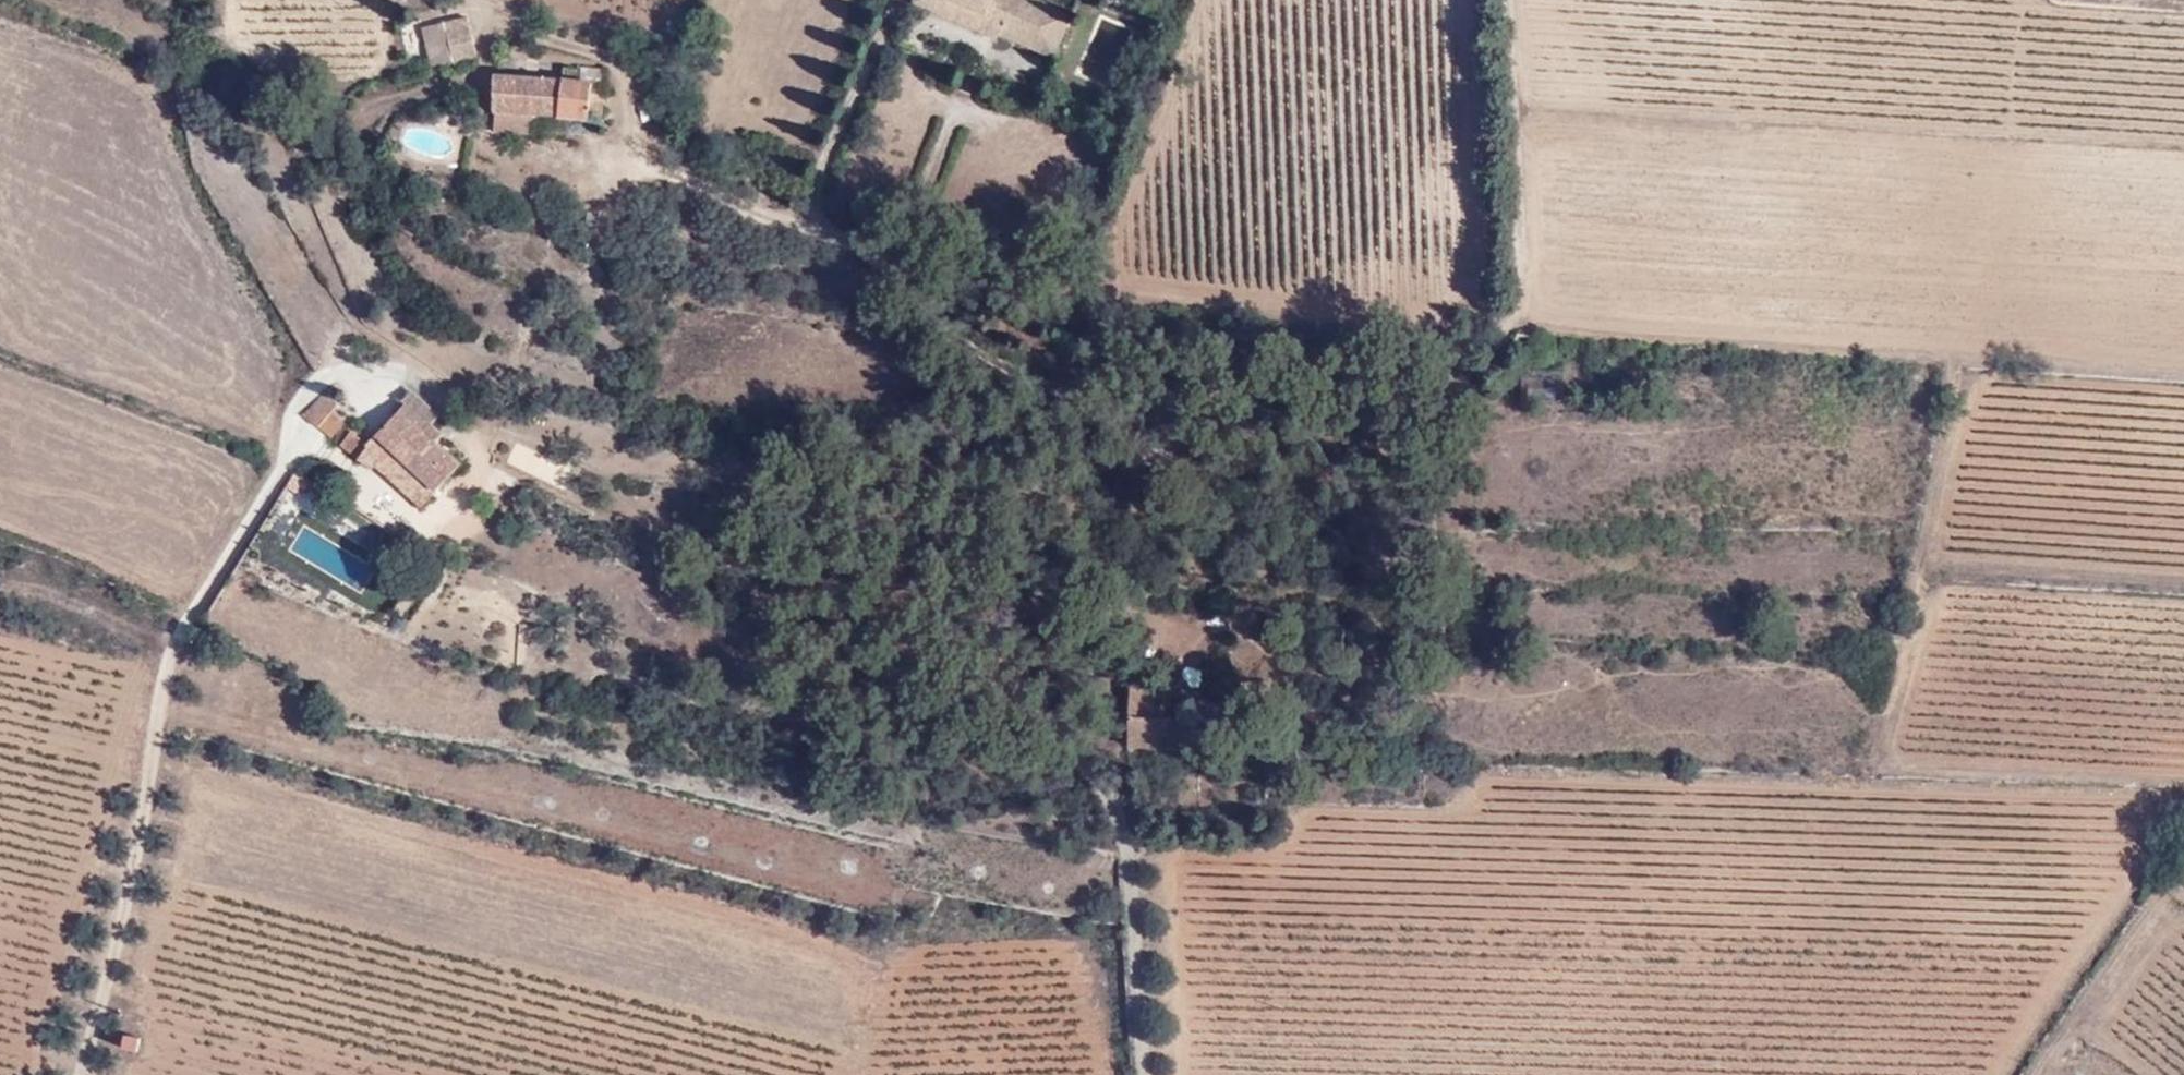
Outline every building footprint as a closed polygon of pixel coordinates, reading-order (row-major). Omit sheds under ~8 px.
[(924,5),(1002,38),(1007,28),(1053,47),(1068,11),(1041,0),(926,0),(924,5)] [(457,7),(454,6),(432,10),(434,22),(459,17),(457,7)] [(434,22),(420,25),(428,65),(432,64),(476,55),(468,16),(434,22)] [(685,59),(687,47),(672,45),(671,57),(685,59)] [(562,80),(497,73),(494,113),(590,121),(591,114),(607,114),(609,84),(578,82),(578,69),(564,67),(562,80)] [(330,417),(319,431),(363,460),(369,453),(413,483),(423,472),(441,489),(466,461),(442,440),(449,433),(438,422),(445,415),(417,389),(408,399),(411,402),(371,445),(330,417)] [(1232,752),(1235,720),(1164,715),(1164,706),(1155,705),(1155,677),(1132,676),(1131,744),(1232,752)] [(143,1039),(130,1036),(126,1050),(140,1053),(143,1039)]
